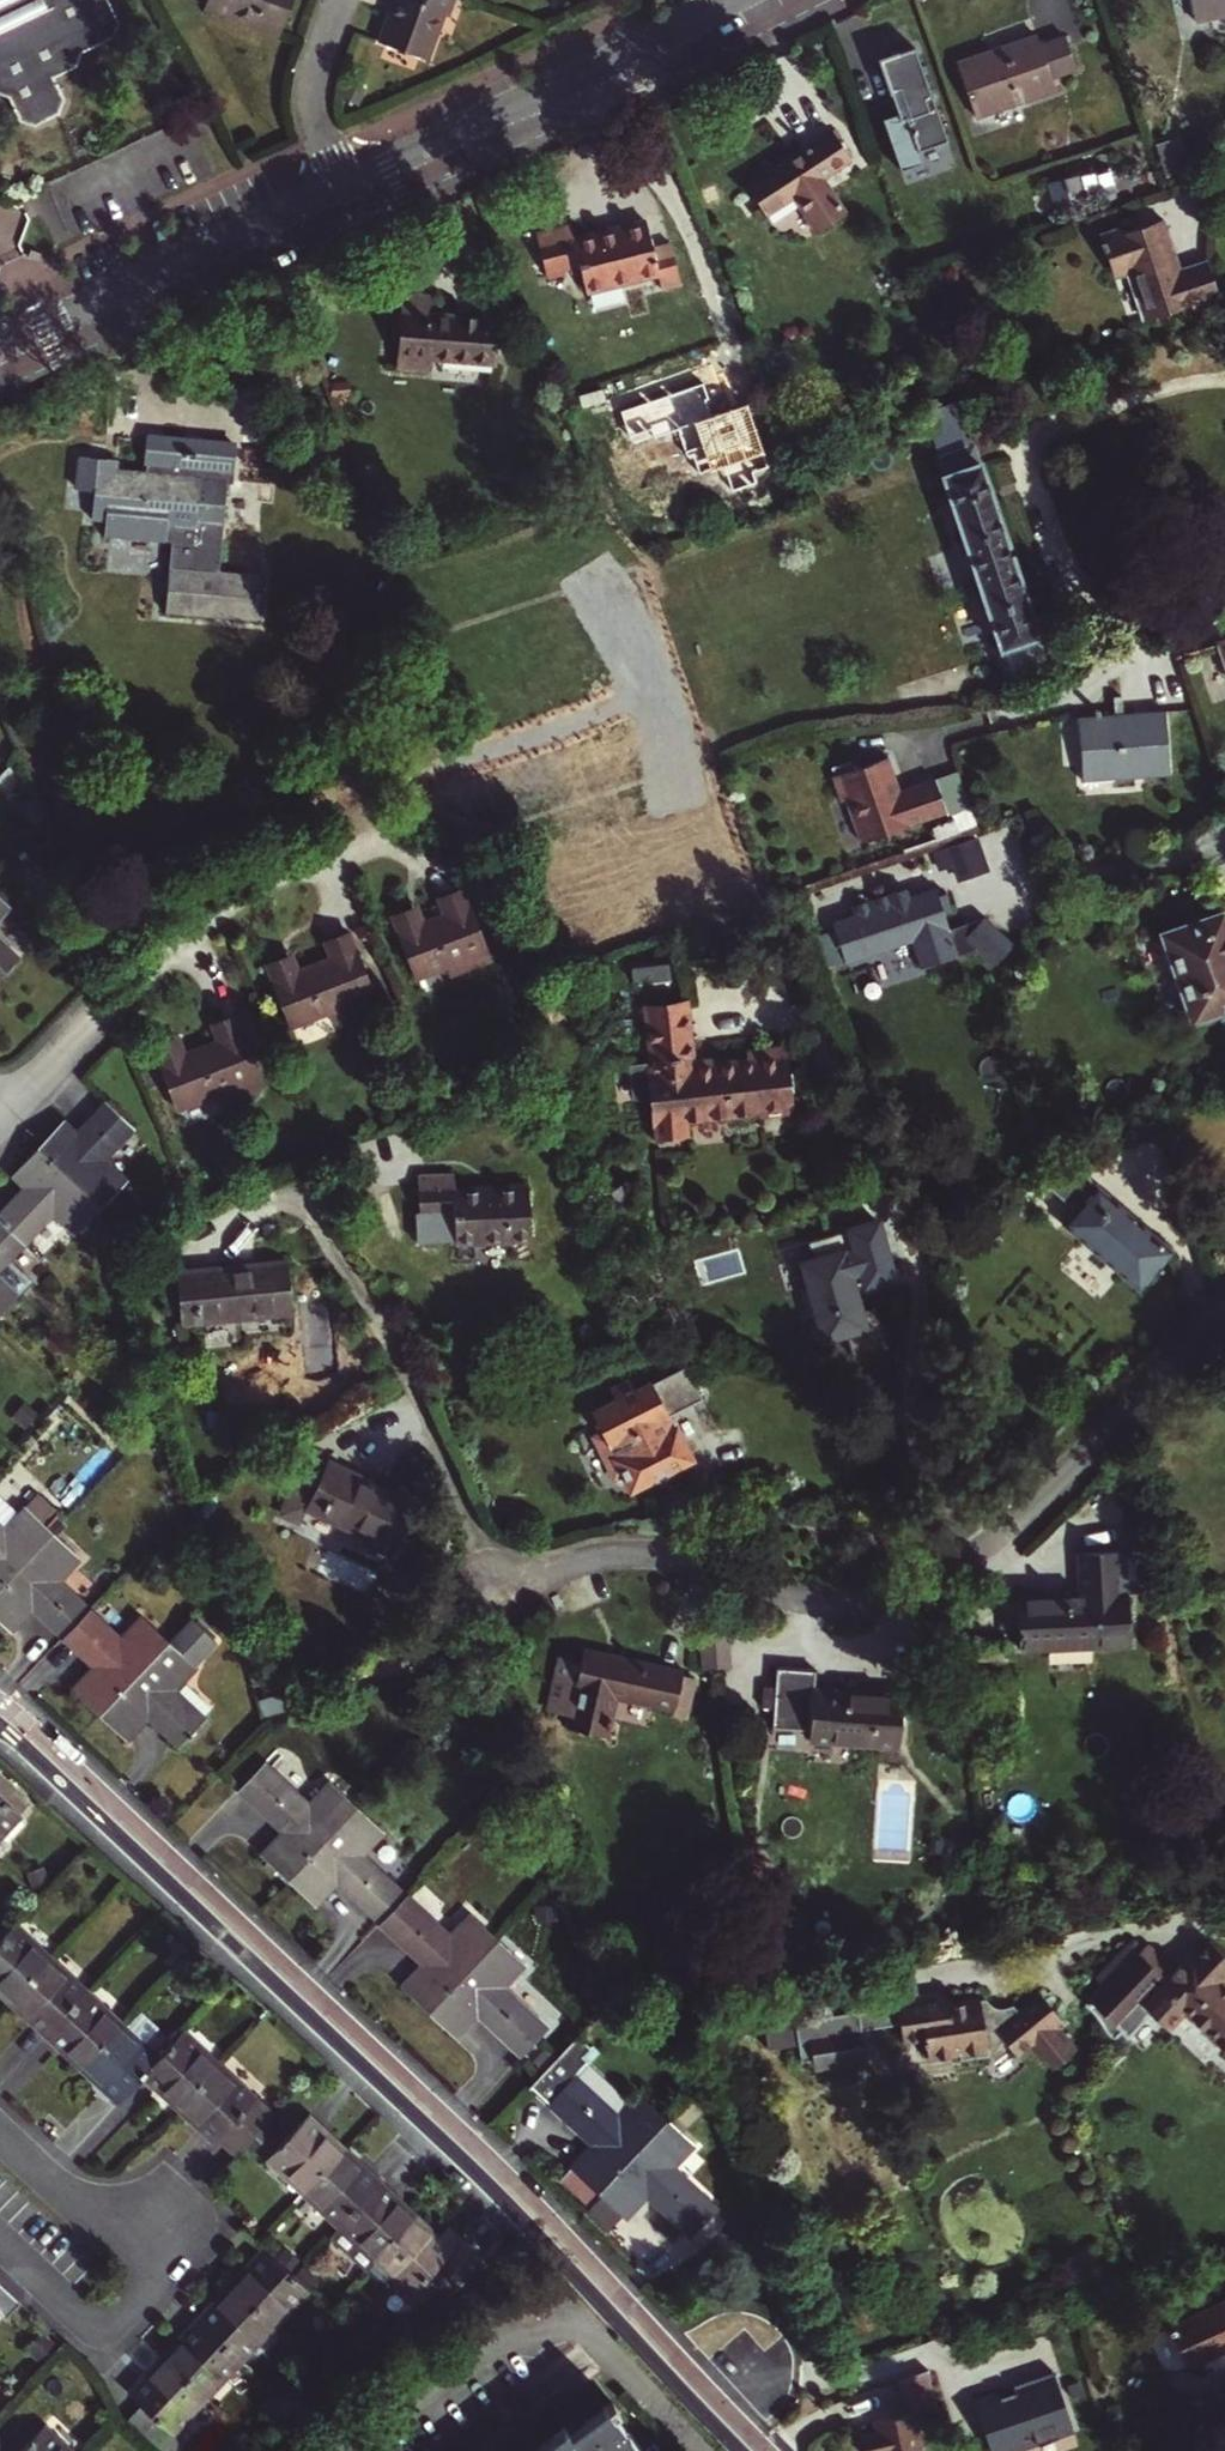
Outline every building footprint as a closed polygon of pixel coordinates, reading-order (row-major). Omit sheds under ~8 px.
[(6,94),(17,118),(33,123),(57,111),(62,95),(52,75),(73,65),(77,49),(110,34),(116,19),(106,0),(0,0),(0,92),(6,94)] [(202,0),(276,27),(285,0),(202,0)] [(451,0),(391,0),(378,35),(426,53),(442,9),(447,11),(451,0)] [(1191,14),(1224,8),(1224,0),(1188,0),(1191,14)] [(1033,32),(953,58),(970,109),(1049,84),(1045,72),(1070,64),(1060,31),(1035,39),(1033,32)] [(922,42),(884,54),(902,111),(888,115),(907,179),(959,163),(922,42)] [(830,124),(747,179),(764,206),(791,189),(814,224),(844,205),(819,167),(847,149),(830,124)] [(1151,142),(1154,152),(1177,144),(1175,135),(1151,142)] [(1184,168),(1177,144),(1154,152),(1161,175),(1184,168)] [(1110,173),(1076,171),(1075,196),(1109,198),(1110,173)] [(535,224),(546,265),(579,257),(585,281),(673,257),(664,221),(646,226),(643,211),(573,230),(568,216),(535,224)] [(1221,291),(1209,256),(1178,266),(1167,235),(1171,234),(1164,215),(1125,228),(1123,222),(1102,230),(1112,263),(1131,257),(1148,309),(1190,295),(1192,300),(1221,291)] [(27,255),(37,258),(40,250),(29,247),(27,255)] [(399,286),(394,361),(429,364),(430,351),(492,355),(496,311),(430,306),(431,288),(399,286)] [(923,407),(1011,669),(1048,656),(973,433),(966,435),(953,397),(923,407)] [(169,435),(152,434),(151,441),(168,443),(169,435)] [(239,615),(250,616),(262,617),(263,612),(266,572),(223,569),(230,478),(237,479),(240,441),(169,435),(168,443),(151,441),(150,459),(152,459),(151,471),(120,468),(121,456),(86,454),(85,471),(88,472),(87,486),(89,486),(89,482),(99,483),(99,487),(97,515),(110,515),(112,529),(167,534),(167,536),(175,536),(169,607),(219,613),(219,608),(239,609),(239,615)] [(1095,714),(1078,715),(1083,777),(1168,771),(1163,708),(1124,712),(1123,694),(1114,695),(1114,712),(1103,714),(1095,714)] [(885,757),(851,769),(832,776),(829,776),(837,802),(843,800),(860,842),(944,812),(932,779),(897,790),(885,757)] [(830,771),(832,776),(851,769),(849,764),(830,771)] [(933,886),(830,923),(844,961),(910,938),(919,963),(955,950),(942,913),(951,909),(945,891),(936,894),(933,886)] [(446,915),(424,923),(417,926),(412,912),(395,918),(420,979),(448,967),(452,976),(490,961),(464,891),(441,900),(446,915)] [(0,895),(0,915),(9,905),(0,895)] [(419,909),(412,912),(417,926),(424,923),(419,909)] [(1188,1017),(1224,1005),(1224,925),(1220,911),(1158,931),(1188,1017)] [(332,959),(300,972),(293,975),(286,959),(268,967),(293,1028),(330,1013),(335,1021),(376,1005),(349,935),(326,943),(332,959)] [(16,961),(0,944),(0,979),(16,961)] [(293,957),(286,959),(293,975),(300,972),(293,957)] [(685,1121),(791,1109),(785,1047),(752,1052),(752,1059),(714,1064),(713,1058),(694,1060),(687,1003),(645,1008),(651,1066),(652,1070),(633,1072),(636,1098),(652,1096),(656,1138),(686,1133),(685,1121)] [(219,1042),(186,1056),(179,1058),(172,1043),(155,1050),(180,1112),(219,1096),(223,1104),(263,1088),(237,1019),(213,1027),(219,1042)] [(181,1040),(172,1043),(179,1058),(186,1056),(181,1040)] [(62,1123),(38,1148),(101,1207),(124,1182),(100,1157),(129,1125),(106,1103),(76,1135),(62,1123)] [(0,1213),(0,1222),(20,1242),(51,1208),(77,1232),(101,1207),(38,1148),(15,1174),(27,1186),(0,1213)] [(1042,1175),(1064,1195),(1088,1186),(1092,1188),(1095,1185),(1102,1185),(1089,1157),(1042,1175)] [(535,1241),(531,1188),(462,1193),(461,1176),(423,1180),(426,1223),(459,1222),(461,1247),(535,1241)] [(1172,1247),(1102,1185),(1095,1185),(1092,1188),(1088,1186),(1064,1195),(1072,1202),(1064,1212),(1067,1216),(1066,1219),(1140,1283),(1172,1247)] [(809,1320),(818,1318),(824,1340),(846,1334),(852,1356),(883,1347),(880,1338),(883,1337),(875,1308),(861,1312),(854,1288),(866,1285),(856,1252),(884,1244),(878,1221),(807,1242),(813,1260),(802,1263),(809,1286),(800,1289),(809,1320)] [(20,1242),(0,1222),(0,1263),(20,1242)] [(179,1321),(289,1310),(284,1261),(174,1271),(179,1321)] [(14,1297),(0,1284),(0,1312),(14,1297)] [(691,1363),(653,1381),(638,1389),(632,1377),(614,1387),(620,1398),(598,1409),(606,1428),(595,1434),(618,1481),(627,1476),(635,1492),(703,1458),(684,1419),(680,1421),(675,1409),(707,1394),(691,1363)] [(323,1462),(301,1508),(383,1547),(406,1501),(323,1462)] [(31,1505),(29,1503),(17,1515),(0,1498),(0,1587),(56,1528),(46,1518),(57,1505),(45,1493),(31,1505)] [(56,1528),(0,1587),(0,1613),(11,1624),(33,1601),(64,1631),(85,1609),(88,1607),(57,1575),(79,1551),(56,1528)] [(1017,1650),(1094,1643),(1090,1593),(1117,1590),(1111,1545),(1073,1550),(1077,1592),(1013,1599),(1017,1650)] [(97,1712),(166,1638),(142,1616),(119,1641),(85,1609),(64,1631),(63,1633),(95,1664),(72,1689),(97,1712)] [(188,1614),(166,1638),(97,1712),(123,1736),(143,1713),(177,1745),(201,1721),(168,1688),(213,1637),(188,1614)] [(708,1640),(714,1672),(733,1669),(728,1637),(708,1640)] [(714,1672),(708,1640),(694,1642),(699,1673),(714,1672)] [(564,1655),(553,1703),(574,1710),(574,1714),(580,1715),(578,1727),(612,1736),(622,1698),(623,1692),(641,1696),(640,1702),(681,1711),(680,1718),(693,1720),(702,1681),(689,1678),(610,1658),(611,1652),(589,1647),(587,1660),(564,1655)] [(690,1671),(611,1652),(610,1658),(689,1678),(690,1671)] [(764,1689),(762,1712),(770,1714),(770,1732),(807,1737),(807,1746),(898,1755),(902,1706),(813,1698),(815,1673),(775,1670),(774,1690),(764,1689)] [(623,1692),(622,1698),(640,1702),(641,1696),(623,1692)] [(574,1710),(553,1703),(552,1709),(574,1714),(574,1710)] [(571,1726),(578,1727),(580,1715),(574,1714),(571,1726)] [(261,1859),(286,1882),(355,1810),(329,1786),(305,1811),(259,1769),(236,1793),(282,1835),(261,1859)] [(11,1818),(19,1809),(0,1790),(0,1807),(11,1818)] [(13,1820),(11,1818),(0,1807),(0,1835),(13,1820)] [(380,1833),(355,1810),(286,1882),(313,1907),(334,1885),(378,1927),(403,1901),(415,1888),(393,1867),(381,1880),(358,1858),(380,1833)] [(427,2015),(496,1942),(473,1919),(448,1944),(403,1901),(378,1927),(423,1969),(402,1991),(427,2015)] [(36,1965),(23,1953),(28,1949),(7,1930),(0,1938),(0,2001),(2,2003),(36,1965)] [(520,1965),(496,1942),(427,2015),(452,2038),(473,2016),(519,2056),(542,2032),(498,1991),(520,1965)] [(1223,1983),(1224,1982),(1224,1957),(1211,1944),(1197,1958),(1194,1955),(1174,1976),(1147,1949),(1139,1957),(1130,1949),(1101,1980),(1110,1989),(1092,2008),(1115,2037),(1122,2029),(1131,2037),(1152,2015),(1168,2030),(1187,2011),(1224,2047),(1224,1985),(1223,1983)] [(41,1960),(28,1949),(23,1953),(36,1965),(41,1960)] [(41,1960),(36,1965),(51,1979),(56,1974),(41,1960)] [(51,1979),(36,1965),(2,2003),(27,2024),(21,2029),(34,2041),(77,1994),(56,1974),(51,1979)] [(1067,2024),(1040,1990),(1017,2008),(1012,2002),(1004,2011),(988,2013),(984,2011),(982,2007),(980,2002),(981,1998),(949,2002),(949,1992),(919,1995),(920,1999),(898,2002),(899,2013),(901,2035),(923,2032),(923,2038),(927,2056),(958,2052),(960,2058),(990,2054),(994,2060),(1011,2047),(1015,2052),(1036,2037),(1041,2042),(1040,2050),(1055,2068),(1077,2050),(1061,2029),(1067,2024)] [(103,2019),(77,1994),(34,2041),(50,2056),(55,2051),(77,2072),(94,2054),(111,2035),(98,2024),(103,2019)] [(998,2006),(987,1997),(981,1998),(980,2002),(982,2007),(984,2011),(988,2013),(1004,2011),(1012,2002),(1006,2005),(998,2006)] [(0,2005),(0,2009),(21,2029),(27,2024),(2,2003),(0,2005)] [(116,2030),(103,2019),(98,2024),(111,2035),(116,2030)] [(116,2030),(111,2035),(124,2048),(130,2043),(116,2030)] [(923,2032),(901,2035),(902,2040),(923,2038),(923,2032)] [(108,2109),(132,2082),(150,2062),(130,2043),(124,2048),(111,2035),(94,2054),(77,2072),(102,2094),(97,2099),(108,2109)] [(152,2092),(174,2110),(207,2073),(197,2062),(200,2058),(175,2035),(150,2062),(132,2082),(148,2096),(152,2092)] [(593,2195),(662,2123),(638,2100),(614,2124),(569,2081),(583,2066),(565,2049),(527,2088),(589,2148),(567,2171),(593,2195)] [(55,2051),(50,2056),(73,2077),(77,2072),(55,2051)] [(211,2068),(200,2058),(197,2062),(207,2073),(211,2068)] [(227,2082),(211,2068),(207,2073),(222,2087),(227,2082)] [(77,2072),(73,2077),(97,2099),(102,2094),(77,2072)] [(199,2132),(193,2138),(207,2150),(211,2146),(227,2163),(267,2120),(227,2082),(222,2087),(207,2073),(174,2110),(199,2132)] [(152,2092),(148,2096),(169,2115),(174,2110),(152,2092)] [(174,2110),(169,2115),(193,2138),(199,2132),(174,2110)] [(279,2185),(295,2198),(329,2161),(304,2137),(307,2133),(295,2120),(252,2168),(275,2190),(279,2185)] [(662,2123),(593,2195),(618,2220),(640,2197),(685,2239),(708,2215),(664,2172),(687,2146),(662,2123)] [(333,2156),(307,2133),(304,2137),(329,2161),(333,2156)] [(333,2156),(329,2161),(351,2182),(355,2176),(333,2156)] [(351,2182),(329,2161),(295,2198),(307,2210),(303,2215),(326,2236),(368,2190),(355,2176),(351,2182)] [(279,2185),(275,2190),(290,2204),(295,2198),(279,2185)] [(382,2203),(368,2190),(326,2236),(347,2256),(352,2252),(364,2264),(399,2227),(379,2207),(382,2203)] [(295,2198),(290,2204),(303,2215),(307,2210),(295,2198)] [(404,2222),(382,2203),(379,2207),(399,2227),(404,2222)] [(428,2244),(404,2222),(399,2227),(423,2249),(428,2244)] [(423,2249),(399,2227),(364,2264),(378,2278),(374,2281),(399,2303),(418,2284),(439,2304),(479,2273),(437,2234),(428,2244),(423,2249)] [(360,2268),(364,2264),(352,2252),(347,2256),(360,2268)] [(300,2300),(254,2255),(241,2269),(246,2273),(227,2293),(262,2329),(276,2315),(281,2321),(300,2300)] [(364,2264),(360,2268),(374,2281),(378,2278),(364,2264)] [(222,2288),(227,2293),(246,2273),(241,2269),(222,2288)] [(227,2293),(222,2288),(202,2310),(206,2314),(227,2293)] [(187,2325),(233,2369),(254,2347),(250,2342),(262,2329),(227,2293),(206,2314),(202,2310),(187,2325)] [(1160,2327),(1177,2366),(1224,2343),(1224,2297),(1160,2327)] [(267,2334),(281,2321),(276,2315),(262,2329),(267,2334)] [(209,2393),(233,2369),(187,2325),(173,2338),(177,2343),(157,2365),(194,2400),(205,2389),(209,2393)] [(267,2334),(262,2329),(250,2342),(254,2347),(267,2334)] [(152,2360),(157,2365),(177,2343),(173,2338),(152,2360)] [(157,2365),(152,2360),(131,2383),(135,2387),(157,2365)] [(194,2400),(157,2365),(135,2387),(131,2383),(117,2398),(162,2441),(185,2417),(181,2413),(194,2400)] [(923,2368),(892,2379),(897,2398),(928,2392),(923,2368)] [(975,2403),(991,2450),(1002,2450),(1028,2442),(1029,2446),(1061,2435),(1060,2431),(1072,2427),(1053,2371),(1013,2385),(1016,2391),(1002,2396),(1001,2394),(975,2403)] [(198,2404),(209,2393),(205,2389),(194,2400),(198,2404)] [(928,2392),(897,2398),(900,2413),(908,2411),(908,2412),(931,2408),(928,2392)] [(198,2404),(194,2400),(181,2413),(185,2417),(198,2404)] [(605,2409),(598,2414),(560,2441),(546,2450),(625,2450),(604,2421),(609,2415),(605,2409)] [(869,2420),(871,2430),(862,2432),(866,2450),(917,2450),(908,2412),(908,2411),(900,2413),(869,2420)] [(62,2448),(41,2429),(20,2450),(60,2450),(62,2448)] [(538,2448),(540,2450),(546,2450),(560,2441),(554,2432),(536,2445),(538,2448)]
